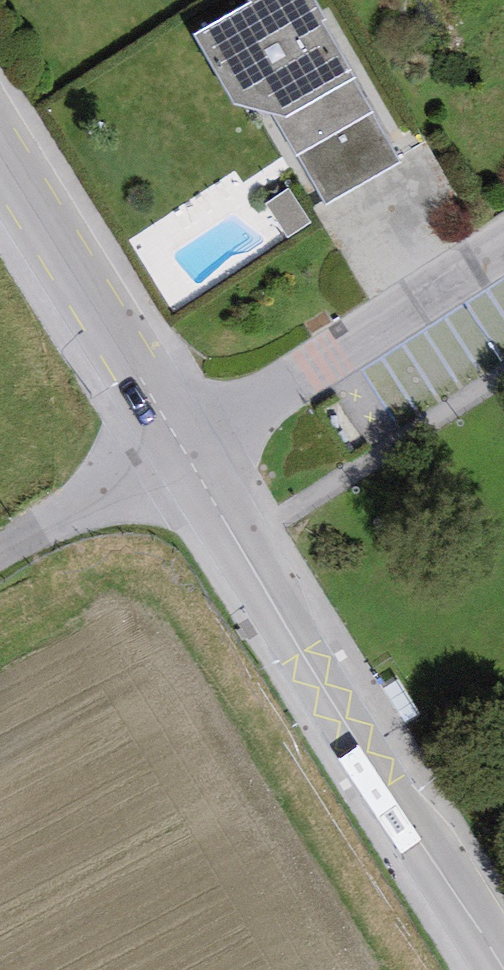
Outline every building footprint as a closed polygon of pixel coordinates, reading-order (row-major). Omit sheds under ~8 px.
[(193,40),(232,106),(274,118),(325,205),(402,163),(322,23),(327,21),(313,0),(252,0),(249,2),(252,6),(193,40)]
